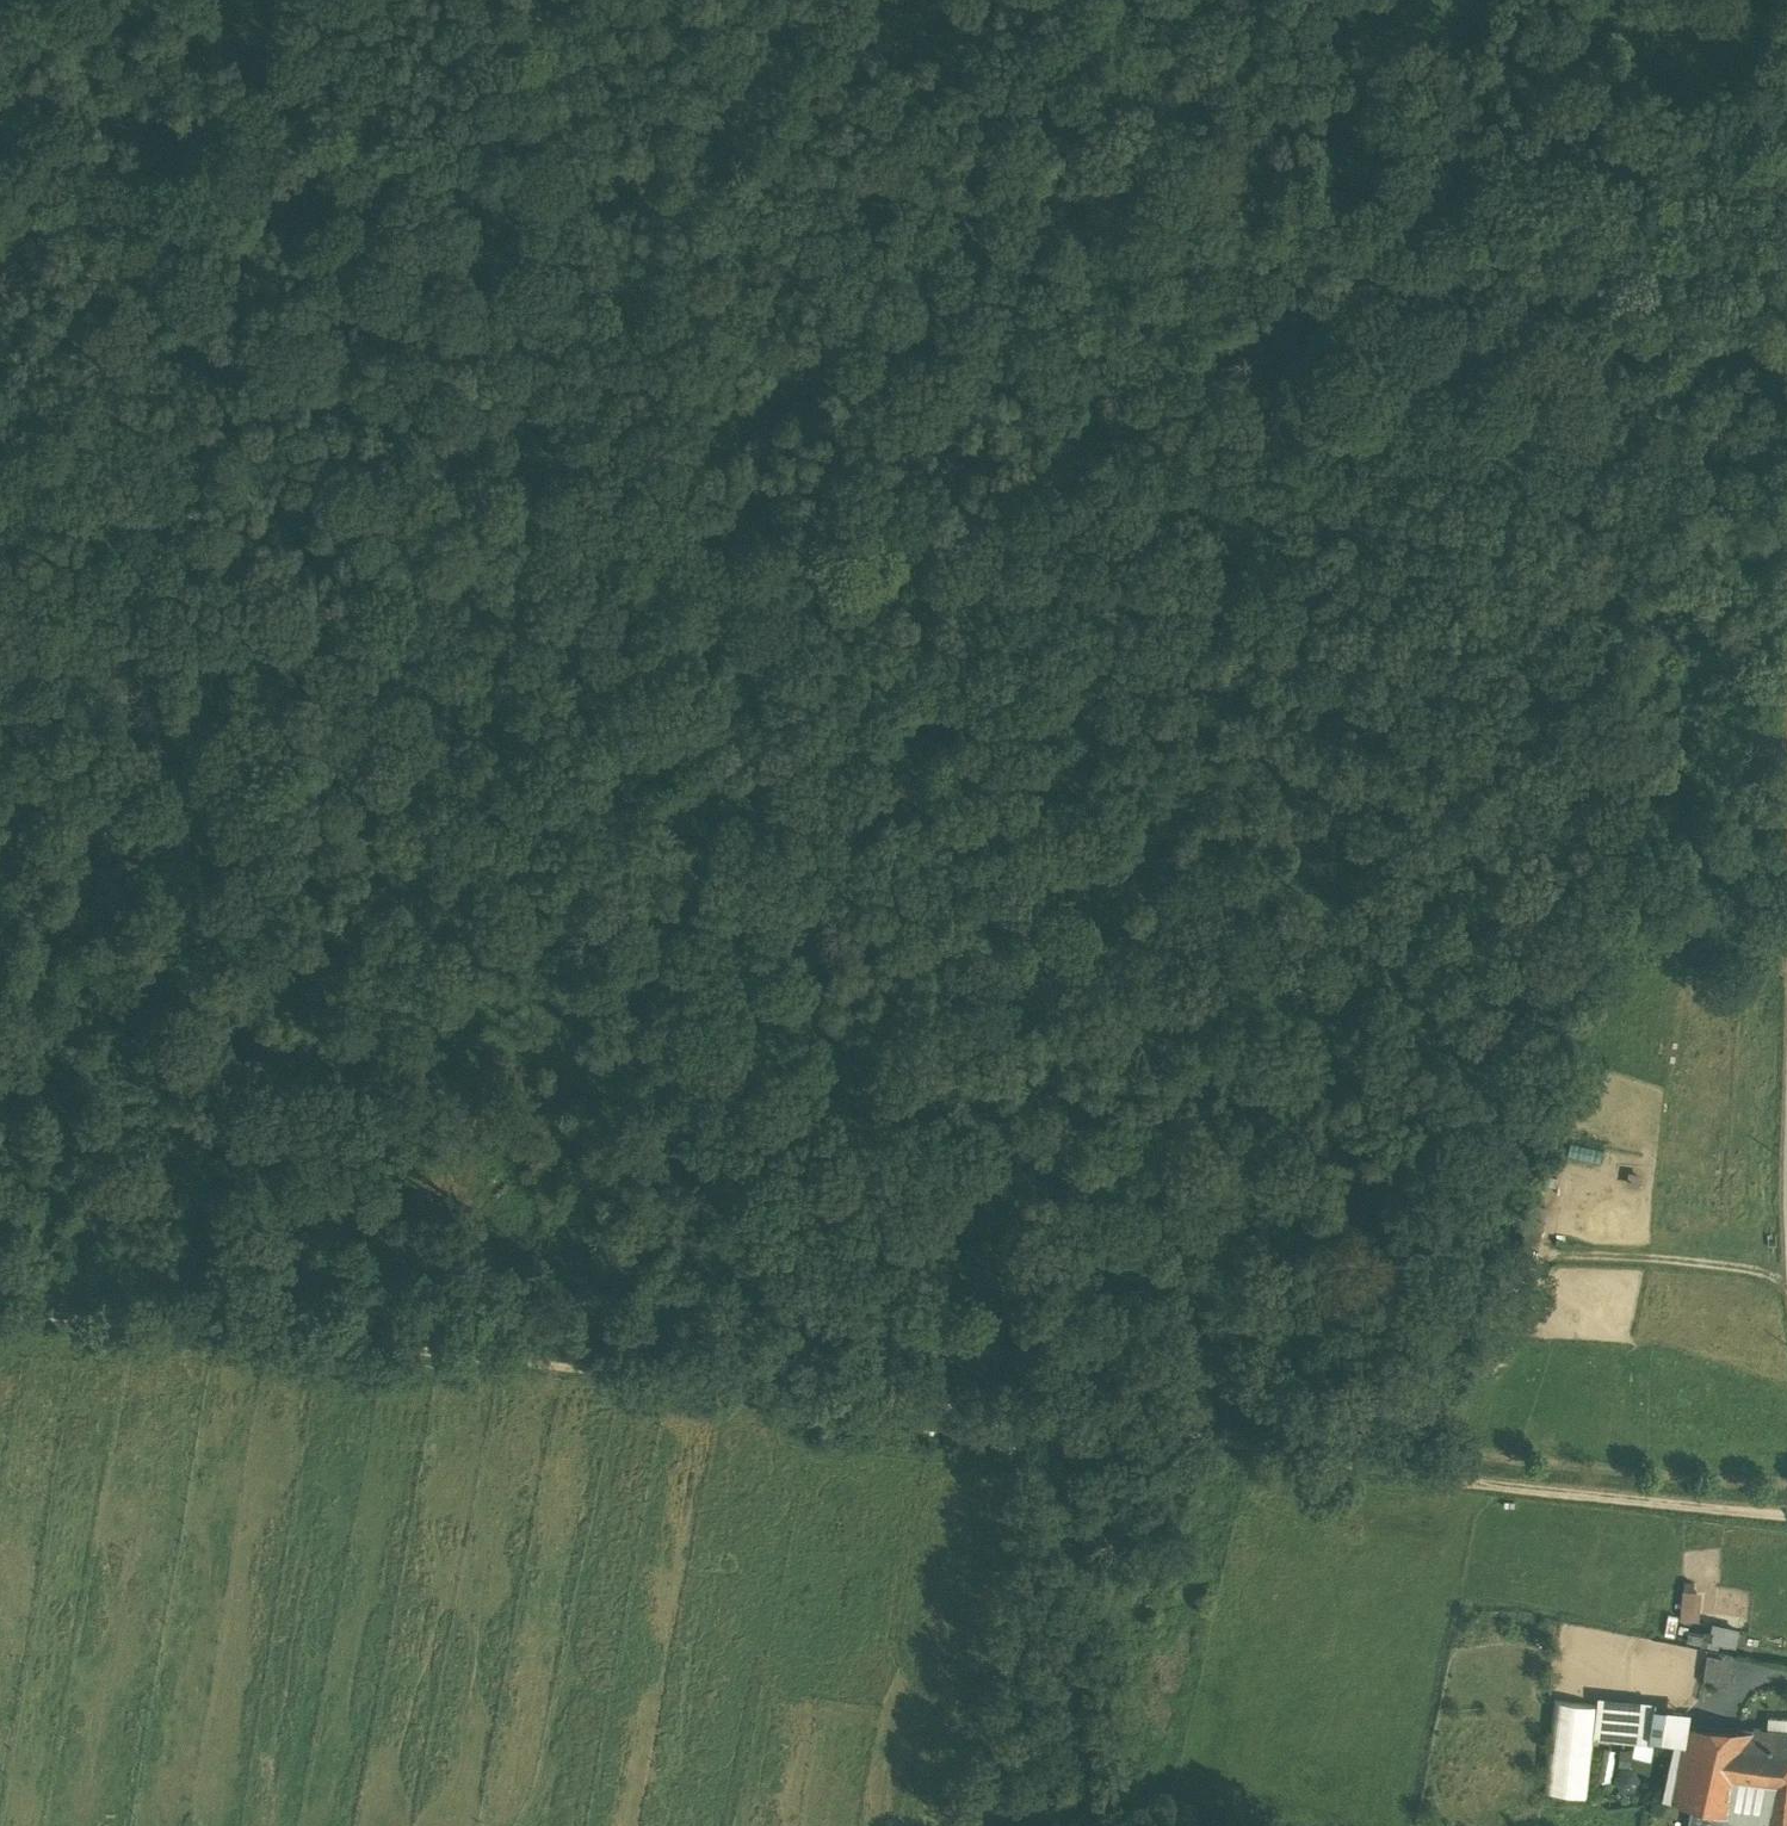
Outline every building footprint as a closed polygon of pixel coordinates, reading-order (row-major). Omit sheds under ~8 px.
[(1682,1587),(1678,1615),(1697,1618),(1701,1590),(1682,1587)] [(1711,1619),(1708,1641),(1735,1645),(1738,1623),(1711,1619)] [(1705,1652),(1701,1681),(1728,1684),(1732,1655),(1705,1652)] [(1637,1709),(1597,1705),(1594,1733),(1634,1737),(1637,1709)] [(1654,1711),(1637,1709),(1634,1737),(1650,1739),(1654,1711)] [(1721,1729),(1691,1726),(1672,1800),(1690,1805),(1711,1810),(1724,1813),(1727,1802),(1734,1781),(1715,1777),(1721,1729)] [(1768,1732),(1721,1729),(1715,1777),(1734,1781),(1764,1784),(1768,1732)] [(1768,1732),(1764,1784),(1772,1784),(1786,1786),(1786,1734),(1768,1732)] [(1772,1784),(1769,1811),(1767,1823),(1786,1825),(1786,1786),(1772,1784)] [(1769,1811),(1727,1802),(1724,1813),(1748,1819),(1767,1823),(1769,1811)] [(1690,1805),(1687,1825),(1693,1825),(1707,1825),(1711,1810),(1690,1805)] [(1711,1810),(1707,1825),(1747,1825),(1748,1819),(1724,1813),(1711,1810)]
